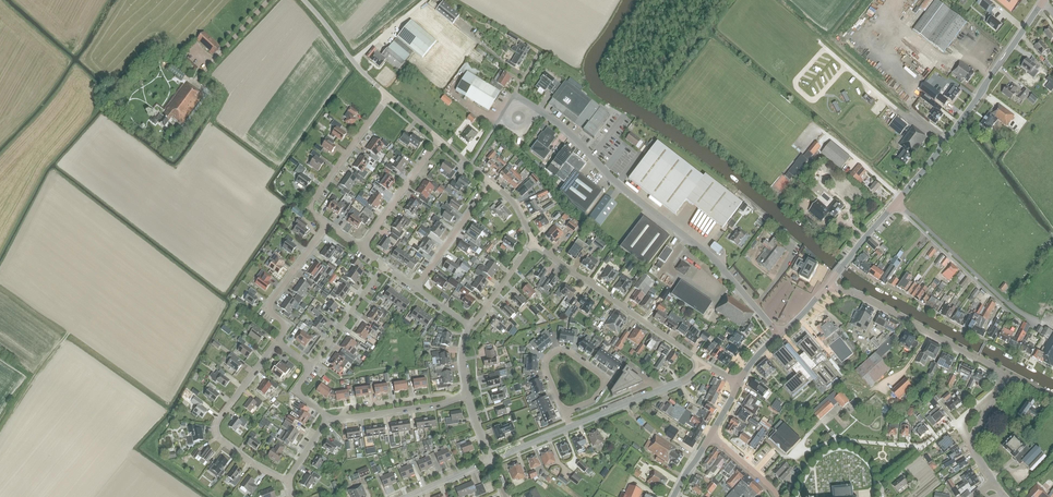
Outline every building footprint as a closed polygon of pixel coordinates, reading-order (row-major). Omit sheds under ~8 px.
[(966,22),(937,0),(936,0),(913,30),(943,53),(966,22)] [(918,7),(925,12),(934,0),(923,0),(918,7)] [(1002,24),(992,16),(994,14),(991,12),(996,6),(988,0),(980,0),(977,3),(989,14),(987,16),(990,18),(986,23),(996,31),(1002,24)] [(1012,12),(1012,13),(1021,1),(1021,2),(1019,0),(997,0),(1012,12)] [(453,24),(460,15),(442,2),(436,10),(453,24)] [(422,58),(436,41),(411,20),(397,37),(422,58)] [(1050,27),(1044,32),(1051,40),(1052,39),(1052,30),(1050,27)] [(220,46),(204,31),(196,40),(212,55),(220,46)] [(518,38),(509,32),(507,36),(516,41),(518,38)] [(399,69),(410,55),(413,52),(396,38),(382,55),(376,51),(377,50),(373,47),(366,56),(369,59),(379,67),(386,59),(399,69)] [(1048,55),(1051,53),(1040,41),(1034,46),(1042,55),(1045,52),(1048,55)] [(525,45),(523,44),(520,42),(518,45),(519,46),(518,48),(515,46),(512,47),(510,50),(516,53),(525,58),(530,48),(525,45)] [(519,67),(525,58),(516,53),(511,62),(508,60),(507,63),(506,63),(514,68),(516,66),(519,67)] [(1037,71),(1042,65),(1035,60),(1032,63),(1027,59),(1021,66),(1031,73),(1034,68),(1037,71)] [(1049,69),(1052,66),(1046,60),(1044,62),(1049,69)] [(968,82),(974,73),(972,71),(973,69),(971,67),(970,68),(960,61),(952,73),(958,77),(957,80),(962,83),(964,80),(968,82)] [(489,85),(477,77),(480,71),(465,62),(458,71),(465,75),(455,90),(489,110),(500,92),(500,91),(502,87),(504,87),(507,82),(509,83),(512,78),(504,73),(500,70),(498,74),(500,79),(497,83),(495,82),(496,81),(492,79),(489,85)] [(186,73),(172,63),(167,70),(181,80),(186,73)] [(540,78),(541,79),(535,87),(538,89),(540,88),(545,91),(547,89),(554,95),(562,85),(545,72),(543,75),(542,75),(540,78)] [(559,119),(562,115),(591,137),(609,114),(572,86),(567,82),(565,81),(562,85),(554,95),(552,98),(552,99),(548,104),(553,108),(551,110),(553,112),(555,110),(559,112),(556,116),(559,119)] [(949,100),(929,86),(924,82),(919,89),(935,101),(936,99),(945,105),(949,100)] [(181,124),(202,95),(187,83),(159,120),(154,115),(150,120),(155,125),(157,122),(164,127),(172,117),(181,124)] [(1023,101),(1029,93),(1024,89),(1022,92),(1018,89),(1018,88),(1013,84),(1009,88),(1007,87),(1002,93),(1011,99),(1015,94),(1019,96),(1018,97),(1023,101)] [(958,95),(961,91),(955,87),(952,85),(944,96),(953,102),(956,98),(958,96),(958,95)] [(1035,102),(1038,98),(1033,93),(1030,97),(1035,102)] [(449,106),(452,102),(444,96),(441,99),(449,106)] [(943,114),(940,112),(942,108),(931,100),(928,103),(934,108),(933,110),(932,110),(929,113),(932,116),(929,120),(936,124),(939,121),(941,119),(940,118),(943,114)] [(1007,126),(1014,116),(999,104),(997,107),(996,107),(991,114),(989,113),(981,124),(990,131),(998,119),(1007,126)] [(351,126),(356,120),(353,118),(355,116),(357,113),(350,108),(348,111),(344,116),(347,119),(345,122),(351,126)] [(476,119),(470,114),(467,118),(472,123),(476,119)] [(896,117),(889,126),(897,133),(900,135),(908,126),(897,117),(896,117)] [(341,140),(346,134),(340,129),(342,125),(334,120),(330,125),(336,128),(330,136),(333,138),(335,136),(341,140)] [(473,139),(478,133),(469,126),(464,133),(461,137),(468,144),(473,138),(473,139)] [(913,155),(927,137),(913,126),(899,145),(903,148),(902,149),(903,149),(896,159),(904,165),(912,155),(913,155)] [(547,127),(543,133),(542,132),(538,138),(539,138),(530,150),(544,161),(550,152),(547,149),(555,139),(553,137),(555,134),(547,127)] [(410,143),(418,148),(423,141),(413,134),(411,137),(405,132),(399,140),(408,146),(410,143)] [(631,133),(626,139),(635,147),(640,140),(631,133)] [(331,153),(335,147),(333,145),(335,142),(327,136),(324,139),(326,140),(322,146),(331,153)] [(370,143),(379,150),(383,145),(387,147),(389,144),(383,139),(381,143),(374,138),(370,143)] [(705,175),(703,177),(657,142),(628,179),(675,214),(686,200),(723,228),(742,203),(705,175)] [(816,152),(820,147),(815,142),(808,151),(813,155),(814,155),(815,156),(817,154),(816,152)] [(841,169),(850,158),(831,142),(822,153),(841,169)] [(376,156),(379,150),(370,143),(366,149),(373,153),(370,157),(376,161),(379,158),(376,156)] [(323,149),(316,144),(314,148),(320,152),(323,149)] [(555,177),(555,176),(573,153),(564,146),(559,153),(556,157),(544,172),(553,179),(555,177)] [(404,168),(408,163),(400,158),(402,155),(396,150),(394,153),(395,154),(394,157),(397,159),(395,161),(404,168)] [(318,159),(321,156),(313,151),(310,154),(314,157),(312,160),(311,160),(308,165),(312,167),(312,166),(318,171),(324,163),(318,159)] [(496,153),(493,151),(487,158),(490,161),(487,165),(492,169),(496,164),(498,166),(502,160),(498,157),(499,156),(496,153)] [(586,163),(573,153),(555,176),(559,179),(555,183),(562,188),(560,191),(573,205),(585,214),(602,191),(578,173),(586,163)] [(375,161),(373,160),(370,157),(368,160),(361,156),(357,161),(365,167),(368,169),(370,166),(371,167),(375,161)] [(794,177),(808,161),(802,156),(788,172),(793,176),(794,177)] [(292,157),(289,161),(296,166),(299,162),(292,157)] [(497,174),(506,164),(502,160),(498,166),(496,164),(492,169),(497,174)] [(363,170),(365,167),(357,161),(353,167),(360,171),(358,174),(364,178),(368,173),(363,170)] [(401,173),(404,168),(395,161),(393,164),(391,162),(389,165),(386,163),(384,166),(391,171),(393,167),(401,173)] [(445,162),(441,168),(445,171),(443,174),(445,176),(450,180),(455,173),(452,171),(454,168),(445,162)] [(302,174),(306,169),(299,165),(294,172),(299,176),(296,181),(305,188),(311,180),(302,174)] [(857,181),(866,171),(859,165),(850,175),(857,181)] [(508,175),(509,175),(510,174),(505,169),(504,171),(503,170),(499,175),(504,180),(508,175)] [(788,172),(785,176),(790,180),(793,176),(788,172)] [(344,179),(352,184),(356,179),(358,181),(358,180),(361,177),(355,173),(352,176),(348,173),(344,179)] [(382,179),(391,186),(395,181),(386,174),(382,179)] [(539,181),(533,174),(529,177),(536,184),(539,181)] [(511,177),(509,175),(508,175),(504,180),(510,184),(514,180),(515,178),(512,175),(511,177)] [(471,183),(470,182),(462,176),(457,183),(454,180),(450,185),(456,189),(457,188),(458,189),(460,189),(462,187),(466,190),(471,183)] [(348,190),(352,184),(344,179),(340,184),(344,187),(342,191),(348,195),(350,191),(348,190)] [(388,190),(391,186),(382,179),(381,182),(378,180),(377,182),(375,181),(373,184),(378,188),(381,185),(388,190)] [(532,187),(535,184),(530,179),(528,182),(528,181),(523,186),(517,192),(522,197),(528,191),(533,187),(532,187)] [(516,181),(514,180),(510,184),(515,189),(519,184),(520,183),(517,180),(516,181)] [(434,183),(431,186),(424,181),(421,187),(430,193),(432,191),(435,193),(436,191),(441,194),(445,189),(440,185),(439,187),(434,183)] [(875,193),(881,186),(876,182),(875,183),(873,181),(871,183),(873,185),(870,189),(875,193)] [(380,204),(383,198),(377,194),(379,191),(374,187),(370,192),(374,195),(371,198),(380,204)] [(427,197),(430,193),(421,187),(417,192),(423,196),(420,200),(427,204),(430,199),(427,197)] [(548,194),(546,190),(536,195),(538,198),(548,194)] [(337,198),(336,197),(337,195),(335,193),(333,195),(329,200),(332,202),(328,208),(333,211),(338,203),(336,201),(337,198)] [(600,226),(617,204),(605,195),(589,218),(600,226)] [(371,198),(368,203),(358,196),(355,200),(365,207),(368,204),(376,209),(380,204),(371,198)] [(421,206),(423,203),(416,198),(414,201),(412,199),(408,204),(416,210),(420,205),(421,206)] [(528,210),(540,204),(537,198),(534,200),(525,204),(528,210)] [(458,211),(462,205),(453,199),(449,205),(446,203),(444,205),(450,209),(452,207),(458,211)] [(835,218),(844,206),(839,201),(838,202),(835,200),(828,209),(818,200),(808,211),(822,222),(829,213),(835,218)] [(338,215),(342,209),(346,212),(350,205),(344,201),(342,203),(340,201),(338,203),(333,211),(338,215)] [(507,219),(512,215),(500,202),(496,206),(494,204),(490,208),(495,214),(497,213),(499,216),(502,214),(507,219)] [(545,212),(554,206),(552,203),(543,208),(545,212)] [(414,213),(416,210),(408,204),(404,209),(407,211),(405,214),(413,220),(416,215),(416,214),(414,213)] [(448,212),(450,209),(443,204),(440,207),(446,211),(442,216),(450,222),(454,216),(448,212)] [(539,212),(542,210),(540,204),(528,210),(531,216),(539,212)] [(301,210),(295,205),(291,211),(297,215),(301,210)] [(359,211),(356,210),(353,207),(348,213),(352,216),(347,222),(352,225),(358,217),(356,216),(359,211)] [(559,215),(561,213),(560,212),(557,212),(557,213),(556,212),(551,217),(555,221),(560,216),(559,215)] [(352,225),(357,229),(362,223),(365,225),(369,219),(364,215),(360,219),(358,217),(352,225)] [(442,233),(446,228),(438,223),(441,220),(434,215),(431,220),(431,221),(435,224),(433,227),(442,233)] [(545,226),(549,223),(543,215),(539,218),(540,218),(535,222),(539,229),(544,225),(545,226)] [(411,222),(410,221),(403,216),(401,219),(399,217),(395,222),(403,228),(405,225),(408,227),(411,222)] [(646,267),(670,237),(643,216),(620,247),(646,267)] [(302,238),(308,231),(305,228),(307,225),(298,218),(295,223),(298,224),(295,229),(294,228),(292,231),(294,232),(302,238)] [(731,219),(728,224),(733,228),(736,223),(731,219)] [(573,232),(578,226),(570,221),(566,227),(573,232)] [(401,231),(403,228),(395,222),(391,227),(394,229),(391,233),(399,239),(404,232),(401,231)] [(480,236),(484,230),(474,223),(470,229),(480,236)] [(558,238),(563,233),(554,225),(549,231),(550,232),(545,236),(552,243),(554,241),(556,243),(559,239),(558,238)] [(442,233),(433,227),(432,229),(429,227),(427,230),(422,226),(420,229),(429,235),(431,232),(439,238),(442,233)] [(739,228),(730,240),(733,243),(734,242),(738,245),(743,238),(746,233),(739,228)] [(426,238),(429,235),(420,229),(417,232),(425,238),(422,242),(431,249),(434,244),(426,238)] [(476,246),(479,248),(481,245),(479,243),(480,241),(477,239),(480,236),(470,229),(466,235),(473,239),(471,242),(476,246)] [(393,247),(397,241),(399,238),(392,234),(388,240),(384,237),(378,246),(384,251),(389,244),(393,247)] [(293,240),(287,235),(283,241),(286,243),(282,248),(290,254),(296,246),(291,243),(293,240)] [(513,249),(517,243),(507,236),(503,242),(505,243),(503,245),(502,244),(500,248),(504,250),(506,248),(511,251),(513,251),(514,250),(513,249)] [(769,272),(786,250),(777,244),(778,242),(777,241),(773,238),(769,243),(765,240),(762,244),(766,247),(763,250),(765,252),(757,262),(769,272)] [(866,243),(875,251),(879,246),(871,238),(866,243)] [(589,239),(586,244),(578,239),(572,247),(567,254),(575,260),(580,253),(582,250),(585,252),(589,247),(593,241),(589,239)] [(602,251),(606,245),(598,239),(594,245),(602,251)] [(470,242),(468,245),(462,241),(458,247),(466,253),(469,249),(475,253),(479,248),(476,246),(471,242),(470,242)] [(427,254),(431,249),(422,242),(418,247),(415,245),(412,248),(418,252),(420,249),(427,254)] [(715,242),(711,248),(719,255),(723,249),(715,242)] [(488,253),(493,246),(490,244),(485,251),(488,253)] [(341,255),(343,252),(337,247),(335,250),(327,245),(324,250),(333,256),(334,254),(337,255),(338,253),(341,255)] [(662,269),(673,250),(667,246),(655,265),(662,269)] [(397,260),(402,252),(397,248),(392,256),(397,260)] [(936,251),(932,248),(926,255),(930,258),(936,251)] [(331,259),(333,256),(324,250),(320,255),(331,263),(333,261),(331,259)] [(402,263),(407,255),(402,252),(397,260),(402,263)] [(859,268),(866,262),(870,258),(864,252),(852,264),(859,269),(859,268)] [(278,274),(282,268),(280,266),(284,261),(278,257),(278,256),(274,253),(270,259),(273,261),(268,267),(278,274)] [(407,267),(412,259),(407,255),(402,263),(407,267)] [(940,264),(945,258),(944,258),(945,257),(941,255),(934,264),(938,267),(940,264)] [(495,273),(499,268),(493,264),(495,261),(488,256),(486,259),(489,262),(486,266),(495,273)] [(595,266),(598,261),(591,256),(589,259),(587,257),(585,259),(581,264),(591,271),(595,266)] [(886,285),(899,265),(902,261),(895,257),(889,264),(890,265),(885,273),(879,281),(886,285)] [(357,268),(359,265),(360,263),(354,258),(350,264),(354,267),(350,272),(359,278),(363,273),(357,268)] [(818,265),(808,260),(805,266),(804,265),(806,262),(799,258),(792,270),(799,274),(801,270),(803,271),(799,277),(809,282),(818,265)] [(945,258),(940,264),(944,267),(949,261),(945,258)] [(412,270),(418,263),(412,259),(407,267),(412,270)] [(454,274),(459,267),(448,260),(443,267),(454,274)] [(634,265),(629,261),(623,268),(629,272),(634,265)] [(682,261),(677,271),(686,276),(691,267),(682,261)] [(863,271),(872,262),(870,261),(868,263),(866,262),(859,268),(863,271)] [(311,267),(319,273),(323,268),(326,271),(328,268),(322,264),(320,266),(315,262),(311,267)] [(336,267),(329,262),(327,266),(334,271),(336,267)] [(471,267),(470,267),(464,262),(460,268),(467,273),(471,267)] [(868,274),(873,268),(871,266),(873,263),(872,262),(863,271),(868,275),(868,274)] [(874,277),(883,265),(880,263),(877,269),(874,267),(873,268),(868,274),(874,277)] [(953,276),(958,270),(951,264),(942,275),(949,281),(950,282),(955,277),(953,276)] [(486,266),(485,267),(483,266),(481,265),(478,266),(475,270),(486,278),(488,276),(491,278),(495,273),(486,266)] [(881,271),(885,267),(885,266),(883,265),(874,277),(879,281),(885,273),(881,271)] [(614,280),(619,273),(608,266),(604,273),(605,273),(601,278),(609,284),(613,279),(614,280)] [(320,278),(317,276),(319,273),(311,267),(307,273),(312,277),(310,279),(316,284),(320,278)] [(543,276),(546,272),(540,267),(535,276),(541,280),(536,287),(539,289),(546,278),(543,276)] [(328,272),(326,274),(330,277),(335,272),(330,269),(328,272)] [(255,284),(265,291),(270,284),(268,282),(271,277),(261,270),(257,276),(259,278),(255,284)] [(485,281),(486,278),(475,270),(475,271),(476,271),(474,274),(478,277),(475,282),(484,288),(488,283),(485,281)] [(355,284),(359,278),(350,272),(346,277),(343,275),(341,278),(347,282),(349,279),(355,284)] [(910,285),(912,283),(909,281),(911,278),(910,277),(911,276),(906,272),(896,287),(901,290),(902,289),(906,292),(910,285)] [(958,279),(955,282),(958,284),(965,276),(960,272),(956,277),(958,279)] [(646,296),(655,282),(644,274),(634,287),(637,290),(630,299),(638,305),(645,295),(646,296)] [(640,276),(637,274),(632,280),(635,283),(640,276)] [(438,275),(433,281),(438,286),(437,287),(441,290),(443,287),(446,288),(448,285),(446,283),(447,282),(438,275)] [(545,291),(549,285),(552,287),(558,279),(552,275),(548,281),(546,279),(540,287),(545,291)] [(630,287),(634,282),(627,277),(627,278),(623,275),(620,280),(620,281),(618,284),(617,284),(614,288),(624,295),(627,291),(627,290),(629,287),(630,287)] [(894,287),(899,280),(894,277),(890,284),(894,287)] [(968,280),(965,277),(959,285),(962,287),(968,280)] [(456,289),(459,284),(451,278),(448,283),(456,289)] [(346,295),(350,290),(344,286),(346,283),(341,279),(339,282),(342,285),(338,289),(346,295)] [(914,298),(921,288),(918,286),(922,280),(921,279),(917,285),(910,295),(914,298)] [(313,284),(307,280),(305,283),(301,280),(297,286),(305,291),(309,286),(311,288),(313,284)] [(703,316),(712,302),(680,281),(671,294),(703,316)] [(947,285),(942,281),(938,287),(943,291),(947,285)] [(481,293),(484,288),(475,282),(471,287),(467,284),(465,287),(472,292),(474,289),(481,293)] [(917,285),(913,282),(910,285),(906,292),(910,295),(917,285)] [(1004,283),(999,289),(1003,292),(1007,286),(1004,283)] [(535,288),(533,290),(528,285),(522,290),(530,298),(535,294),(539,298),(542,295),(535,288)] [(565,297),(571,288),(566,285),(563,290),(559,287),(554,295),(560,298),(563,295),(565,297)] [(919,301),(928,288),(923,285),(921,288),(914,298),(919,301)] [(301,296),(305,291),(297,286),(293,291),(297,294),(295,297),(301,301),(303,298),(301,296)] [(930,298),(929,298),(932,295),(928,293),(932,287),(929,286),(928,288),(919,301),(926,305),(930,298)] [(338,289),(338,290),(335,287),(329,295),(335,299),(337,296),(343,300),(346,295),(338,289)] [(475,301),(470,297),(468,295),(470,292),(463,287),(460,292),(465,296),(461,301),(465,303),(464,305),(464,307),(466,309),(468,308),(470,306),(471,307),(475,301)] [(666,287),(659,298),(663,301),(671,290),(666,287)] [(255,302),(258,299),(254,296),(257,293),(250,288),(248,292),(250,293),(244,300),(252,306),(253,304),(255,304),(255,303),(255,302)] [(389,300),(395,292),(389,288),(384,296),(383,296),(381,298),(383,300),(385,297),(388,299),(389,300)] [(573,297),(576,292),(571,288),(565,297),(568,299),(566,302),(571,306),(576,299),(573,297)] [(979,291),(976,288),(970,296),(974,299),(979,291)] [(650,291),(640,306),(641,307),(645,310),(647,311),(654,300),(652,298),(653,298),(655,295),(650,291)] [(394,304),(400,295),(395,292),(389,300),(388,299),(386,302),(388,303),(390,301),(394,304)] [(748,322),(754,313),(727,294),(716,310),(739,326),(740,325),(744,328),(741,333),(746,336),(754,326),(748,322)] [(399,307),(405,299),(400,295),(394,304),(398,307),(396,309),(398,310),(400,308),(399,307)] [(526,305),(528,302),(521,295),(519,298),(517,296),(512,301),(519,308),(524,303),(526,305)] [(937,312),(947,297),(945,295),(940,302),(937,300),(932,309),(937,312)] [(588,300),(583,296),(578,303),(583,306),(581,310),(587,314),(594,304),(588,299),(588,300)] [(298,304),(301,301),(295,297),(293,300),(289,297),(285,303),(292,308),(296,303),(298,304)] [(932,309),(937,300),(932,297),(926,305),(932,309)] [(949,305),(946,303),(950,298),(947,297),(937,312),(943,315),(947,309),(946,309),(949,305)] [(996,305),(994,303),(995,301),(991,298),(980,316),(987,320),(996,305)] [(335,312),(338,307),(331,301),(328,299),(327,301),(329,303),(327,306),(335,312)] [(404,311),(410,303),(405,299),(399,307),(400,308),(403,310),(401,313),(403,314),(405,312),(404,311)] [(288,313),(292,308),(285,303),(281,308),(285,311),(283,314),(288,318),(291,315),(288,313)] [(667,318),(668,317),(664,315),(665,313),(664,312),(666,308),(660,304),(657,309),(659,310),(658,311),(654,318),(663,324),(667,318)] [(871,317),(874,311),(863,305),(860,311),(858,310),(851,324),(866,332),(873,318),(871,317)] [(979,315),(983,307),(980,305),(975,313),(970,310),(961,325),(967,328),(971,320),(975,313),(979,315)] [(331,317),(335,312),(327,306),(325,309),(322,307),(321,310),(323,311),(331,317)] [(516,315),(518,312),(511,306),(509,308),(507,306),(502,311),(510,319),(514,314),(516,315)] [(536,316),(539,313),(533,306),(529,309),(536,316)] [(947,308),(947,309),(943,315),(949,319),(956,307),(954,306),(951,310),(947,308)] [(416,320),(422,311),(417,307),(411,316),(410,315),(408,318),(410,319),(412,317),(416,320)] [(316,315),(315,316),(318,318),(316,321),(323,327),(327,322),(320,317),(322,314),(318,311),(315,309),(314,308),(312,312),(316,315)] [(384,318),(388,313),(383,309),(381,312),(374,308),(371,313),(379,319),(381,316),(384,318)] [(951,320),(960,325),(964,319),(963,319),(966,314),(957,309),(953,316),(952,315),(950,319),(951,320)] [(421,323),(427,315),(422,311),(416,320),(420,322),(418,325),(420,326),(422,324),(421,323)] [(625,325),(627,322),(625,321),(627,319),(618,313),(615,311),(605,325),(617,334),(624,325),(625,325)] [(378,322),(379,319),(371,313),(367,318),(375,323),(373,326),(378,330),(380,327),(378,325),(379,324),(379,323),(378,322)] [(978,319),(980,316),(975,313),(973,317),(976,318),(974,322),(971,320),(967,328),(972,331),(975,326),(976,326),(978,322),(977,321),(978,319)] [(885,329),(890,319),(879,314),(874,323),(878,325),(876,329),(882,332),(884,328),(885,329)] [(426,327),(432,318),(427,315),(421,323),(422,324),(425,326),(423,328),(425,330),(427,327),(426,327)] [(987,320),(980,316),(978,319),(977,321),(978,322),(976,326),(975,326),(972,331),(983,337),(986,332),(981,329),(987,320)] [(404,319),(402,322),(405,324),(409,326),(411,323),(404,318),(404,319)] [(675,324),(667,318),(663,324),(675,332),(676,330),(678,326),(680,323),(683,320),(682,319),(680,323),(677,321),(675,324)] [(505,330),(509,325),(503,320),(501,323),(494,319),(490,325),(500,332),(502,328),(505,330)] [(836,362),(840,367),(845,371),(848,369),(842,363),(853,354),(844,342),(847,340),(843,334),(842,334),(839,330),(836,325),(834,327),(829,319),(817,328),(823,336),(819,339),(822,342),(827,348),(829,347),(834,353),(830,356),(836,363),(836,362)] [(896,329),(896,330),(899,324),(890,319),(885,329),(894,333),(896,329)] [(1000,331),(996,329),(1000,322),(996,319),(989,332),(990,333),(988,337),(995,340),(1000,331)] [(316,321),(314,324),(311,322),(310,323),(307,320),(304,324),(311,329),(313,327),(320,332),(323,327),(316,321)] [(692,326),(687,322),(683,320),(680,323),(678,326),(676,330),(684,336),(692,326)] [(1018,348),(1030,326),(1024,322),(1020,330),(1015,339),(1012,337),(1008,343),(1018,348)] [(263,338),(264,337),(256,332),(258,329),(251,324),(247,330),(250,333),(248,336),(258,343),(257,345),(263,337),(263,338)] [(378,330),(373,326),(370,329),(363,324),(359,329),(368,335),(370,332),(373,335),(375,332),(376,333),(378,330)] [(644,337),(647,333),(646,332),(638,327),(637,326),(628,339),(638,345),(642,339),(644,337)] [(845,333),(847,331),(843,326),(840,329),(843,333),(843,334),(847,340),(845,341),(852,351),(856,348),(845,333)] [(566,343),(568,332),(564,332),(564,328),(559,327),(557,333),(561,334),(559,342),(566,343)] [(699,332),(695,330),(691,327),(685,337),(695,344),(699,339),(696,336),(699,332)] [(1045,327),(1041,335),(1048,339),(1043,347),(1040,352),(1036,350),(1032,357),(1036,359),(1037,359),(1043,363),(1043,362),(1052,367),(1052,365),(1052,332),(1045,327)] [(452,335),(444,333),(445,329),(437,328),(436,332),(439,332),(437,338),(451,341),(452,335)] [(1012,337),(1014,333),(1004,328),(998,338),(1008,343),(1012,337)] [(366,338),(368,335),(359,329),(356,334),(367,341),(368,339),(366,338)] [(566,343),(572,344),(573,336),(577,337),(578,330),(572,329),(571,333),(568,332),(566,343)] [(422,339),(427,332),(423,330),(419,336),(422,339)] [(547,348),(552,344),(547,338),(549,336),(545,330),(541,334),(543,337),(540,339),(547,348)] [(300,343),(307,335),(302,331),(295,340),(300,343)] [(710,336),(704,331),(699,337),(705,342),(710,336)] [(622,345),(629,334),(626,332),(615,347),(620,350),(623,346),(622,345)] [(738,349),(738,348),(745,338),(736,332),(729,342),(738,349)] [(314,341),(318,336),(315,334),(313,336),(311,334),(309,336),(307,335),(300,343),(305,347),(311,339),(314,341)] [(877,349),(888,339),(883,334),(877,340),(874,337),(870,342),(877,349)] [(914,340),(915,339),(911,336),(906,334),(900,343),(902,344),(901,346),(909,350),(911,346),(916,348),(920,343),(914,340)] [(651,350),(652,348),(655,350),(660,342),(651,335),(646,343),(649,345),(647,347),(651,350)] [(876,353),(880,357),(899,340),(894,335),(881,346),(878,349),(876,353)] [(584,352),(590,343),(587,341),(589,337),(587,336),(579,348),(584,352)] [(1031,356),(1035,349),(1033,348),(1035,346),(1030,343),(1029,345),(1025,343),(1029,338),(1026,336),(1019,349),(1031,356)] [(357,347),(359,345),(348,337),(344,342),(353,348),(355,346),(357,347)] [(796,361),(784,348),(773,357),(788,373),(792,369),(797,375),(784,387),(793,397),(809,383),(808,381),(815,375),(827,388),(837,379),(823,363),(826,361),(821,354),(822,353),(808,337),(798,346),(804,353),(796,361)] [(247,358),(252,352),(244,346),(246,343),(240,338),(237,341),(240,343),(238,347),(240,348),(237,351),(247,358)] [(437,338),(436,338),(435,343),(433,342),(432,346),(441,348),(441,345),(449,347),(451,341),(437,338)] [(547,348),(540,339),(537,342),(534,339),(530,343),(534,348),(537,346),(542,352),(547,348)] [(712,351),(716,345),(718,346),(721,342),(717,339),(714,342),(711,345),(708,343),(703,349),(709,354),(711,350),(712,351)] [(215,341),(212,344),(218,349),(221,345),(215,341)] [(353,348),(344,342),(340,347),(347,352),(345,355),(353,361),(354,361),(356,358),(353,355),(356,350),(353,348)] [(369,348),(361,342),(359,345),(367,351),(369,348)] [(590,343),(584,352),(589,356),(598,344),(596,342),(593,345),(590,343)] [(667,355),(671,349),(662,343),(657,351),(663,355),(654,367),(658,370),(666,359),(664,358),(665,357),(666,357),(667,355)] [(937,357),(941,348),(930,343),(924,354),(921,353),(916,362),(924,366),(926,363),(929,357),(935,361),(937,357)] [(644,346),(641,344),(635,353),(638,355),(644,346)] [(735,357),(740,351),(734,347),(731,345),(727,351),(730,353),(735,357)] [(600,363),(608,353),(604,351),(605,347),(603,346),(594,359),(600,363)] [(711,356),(717,360),(724,350),(718,347),(711,356)] [(485,366),(497,364),(495,357),(497,357),(496,352),(495,353),(494,348),(485,350),(487,359),(484,359),(485,366)] [(449,353),(441,354),(440,351),(431,352),(432,358),(436,358),(436,361),(449,359),(449,353)] [(672,364),(679,355),(673,351),(667,361),(672,364)] [(729,356),(730,355),(724,351),(723,353),(725,355),(720,361),(725,365),(727,365),(732,358),(729,356)] [(237,363),(239,360),(231,353),(227,359),(230,361),(227,365),(236,372),(241,366),(237,363)] [(345,355),(342,358),(336,353),(332,358),(344,367),(348,362),(351,365),(353,361),(345,355)] [(607,368),(614,358),(616,355),(614,353),(612,356),(608,353),(600,363),(607,368)] [(890,369),(880,357),(876,353),(856,371),(870,387),(890,369)] [(951,367),(955,359),(943,353),(937,365),(934,363),(927,376),(932,379),(933,377),(939,366),(948,371),(948,372),(952,374),(955,368),(951,367)] [(530,355),(524,355),(523,365),(527,365),(538,365),(538,359),(530,359),(530,355)] [(830,357),(828,359),(835,368),(834,369),(841,376),(844,373),(830,357)] [(331,365),(329,369),(340,377),(343,373),(341,372),(344,367),(332,358),(329,363),(331,365)] [(614,358),(607,368),(613,372),(622,359),(620,358),(618,361),(614,358)] [(450,365),(450,361),(449,359),(436,361),(436,364),(434,364),(435,370),(443,369),(442,366),(450,365)] [(767,359),(757,368),(766,379),(776,370),(767,359)] [(291,371),(294,367),(288,362),(285,366),(280,361),(275,368),(274,367),(271,371),(273,373),(273,374),(280,379),(283,375),(285,376),(289,370),(291,371)] [(966,374),(969,367),(962,363),(957,373),(963,376),(964,375),(965,375),(965,374),(966,374)] [(537,372),(538,365),(527,365),(527,368),(523,369),(522,374),(529,375),(529,372),(537,372)] [(625,391),(631,389),(643,384),(642,381),(630,372),(631,371),(626,367),(622,373),(623,374),(610,393),(612,397),(625,391)] [(974,369),(969,367),(966,374),(965,374),(965,375),(967,376),(966,379),(969,380),(970,377),(972,378),(974,374),(973,373),(974,369)] [(451,372),(443,373),(443,369),(435,370),(435,374),(438,374),(438,376),(442,376),(442,379),(452,378),(451,372)] [(506,376),(505,369),(495,372),(495,373),(489,375),(490,379),(488,380),(489,387),(500,384),(499,377),(506,376)] [(225,387),(229,381),(223,377),(225,374),(220,370),(218,372),(217,371),(214,375),(212,373),(210,376),(213,380),(212,381),(215,383),(216,381),(225,387)] [(984,385),(989,377),(978,371),(973,379),(984,385)] [(956,378),(950,375),(944,387),(950,390),(956,378)] [(532,389),(542,385),(540,379),(532,382),(531,379),(527,381),(521,383),(523,386),(526,385),(527,387),(531,386),(532,389)] [(719,395),(725,384),(718,380),(718,381),(713,379),(710,384),(713,386),(711,391),(702,386),(699,391),(702,393),(703,390),(709,393),(708,395),(717,399),(719,395)] [(762,382),(761,382),(760,384),(755,379),(749,387),(763,397),(769,389),(764,386),(765,385),(762,382)] [(892,391),(898,399),(908,390),(909,392),(912,389),(911,388),(912,387),(905,379),(892,391)] [(269,384),(264,380),(261,384),(262,385),(258,390),(264,395),(271,386),(276,390),(278,387),(271,381),(269,384)] [(214,402),(219,395),(213,391),(216,387),(209,383),(205,389),(208,391),(204,395),(214,402)] [(321,395),(327,387),(325,385),(324,386),(321,384),(316,391),(321,395)] [(369,395),(368,392),(371,392),(370,385),(367,386),(367,387),(364,387),(363,386),(361,387),(362,396),(369,395)] [(545,391),(542,385),(532,389),(534,393),(530,395),(531,395),(527,397),(529,402),(535,399),(534,396),(545,391)] [(328,397),(332,391),(327,387),(321,395),(327,399),(328,397)] [(491,394),(493,402),(506,398),(505,393),(507,393),(505,387),(499,388),(500,392),(491,394)] [(190,391),(187,388),(184,392),(182,394),(182,395),(189,401),(193,396),(191,394),(192,393),(190,391)] [(843,408),(849,402),(841,393),(838,396),(834,392),(812,412),(815,416),(816,416),(820,420),(834,407),(833,406),(838,403),(843,408)] [(954,409),(962,403),(957,397),(956,397),(954,395),(952,397),(948,393),(942,398),(945,401),(945,402),(947,405),(946,406),(951,412),(955,409),(954,409)] [(741,407),(750,412),(754,415),(760,408),(755,405),(758,400),(750,394),(741,407)] [(717,399),(708,395),(705,400),(708,401),(707,402),(713,405),(717,399)] [(202,418),(207,411),(200,406),(202,403),(195,397),(191,402),(197,407),(193,412),(193,411),(191,414),(196,417),(198,415),(202,418)] [(539,409),(550,404),(547,397),(532,403),(533,405),(537,404),(539,409)] [(1027,403),(1018,415),(1023,418),(1024,417),(1027,419),(1031,413),(1036,416),(1038,412),(1031,407),(1036,400),(1032,397),(1028,403),(1027,403)] [(258,408),(262,402),(256,398),(254,401),(250,399),(244,407),(250,412),(254,406),(258,408)] [(929,401),(933,407),(938,403),(937,403),(933,398),(929,401)] [(508,405),(511,404),(510,400),(503,402),(504,406),(495,409),(497,417),(507,413),(505,409),(509,408),(508,405)] [(777,400),(771,407),(779,412),(782,408),(780,407),(782,404),(777,400)] [(855,408),(858,405),(853,400),(850,403),(855,408)] [(310,415),(307,414),(309,410),(296,401),(292,407),(299,411),(297,415),(307,420),(310,415)] [(701,407),(704,409),(713,414),(716,410),(712,408),(713,406),(704,401),(701,407)] [(542,416),(553,411),(550,404),(539,409),(541,413),(537,415),(538,417),(542,416)] [(699,420),(685,410),(676,404),(673,408),(667,404),(661,411),(684,426),(686,423),(693,429),(694,428),(701,433),(707,424),(701,421),(699,420)] [(713,414),(704,409),(703,411),(699,409),(690,404),(686,409),(695,415),(698,417),(702,420),(701,421),(707,424),(713,414)] [(778,412),(769,406),(767,408),(777,414),(778,412)] [(937,424),(945,417),(939,410),(937,407),(929,414),(930,415),(926,418),(933,426),(936,423),(937,424)] [(1046,407),(1041,413),(1045,416),(1050,410),(1046,407)] [(740,408),(735,416),(741,420),(744,422),(746,422),(751,414),(746,411),(746,412),(740,408)] [(457,424),(456,420),(462,419),(461,411),(450,413),(451,418),(445,419),(447,426),(457,424)] [(553,411),(542,416),(544,420),(540,422),(541,424),(556,418),(553,411)] [(297,415),(292,412),(290,416),(289,416),(286,419),(293,424),(295,420),(303,426),(307,420),(297,415)] [(235,418),(229,427),(235,432),(240,425),(243,428),(247,422),(241,418),(239,421),(235,418)] [(746,427),(743,425),(733,418),(730,424),(726,430),(732,434),(735,429),(741,433),(743,430),(746,427)] [(761,420),(759,423),(751,418),(748,422),(750,423),(754,426),(757,428),(758,426),(759,426),(767,432),(771,426),(766,423),(761,420)] [(290,428),(293,424),(286,419),(284,423),(288,425),(285,429),(288,430),(286,433),(295,438),(299,433),(290,428)] [(413,430),(411,430),(409,421),(403,422),(404,431),(410,431),(411,435),(413,435),(413,430)] [(792,449),(801,440),(784,424),(781,421),(773,429),(774,431),(769,436),(772,438),(770,439),(786,455),(792,448),(792,449)] [(514,430),(512,423),(501,427),(501,425),(493,428),(497,440),(505,437),(504,434),(511,431),(512,432),(514,431),(514,430)] [(906,423),(902,423),(900,424),(900,430),(902,430),(901,436),(908,436),(909,426),(906,426),(906,423)] [(923,425),(922,423),(920,423),(917,426),(917,425),(918,427),(917,427),(914,430),(914,432),(915,434),(918,434),(920,437),(929,430),(924,425),(923,425)] [(194,442),(203,440),(201,429),(196,430),(195,426),(188,427),(190,434),(193,433),(194,439),(192,439),(192,438),(188,439),(189,445),(188,445),(193,444),(193,441),(194,441),(194,442)] [(769,433),(767,432),(759,426),(758,426),(756,430),(758,432),(748,446),(756,451),(769,433)] [(677,433),(669,428),(664,435),(672,440),(677,433)] [(692,448),(701,433),(694,428),(693,429),(691,432),(690,432),(683,443),(692,448)] [(597,430),(588,434),(590,436),(589,437),(593,447),(603,442),(599,432),(598,433),(597,430)] [(256,450),(261,444),(254,439),(257,435),(251,431),(247,438),(250,440),(247,444),(256,450)] [(292,444),(295,438),(286,433),(283,431),(278,439),(284,443),(286,440),(292,444)] [(747,445),(751,439),(743,433),(739,439),(747,445)] [(1020,465),(1023,462),(1030,469),(1044,454),(1034,444),(1028,450),(1025,447),(1026,446),(1014,434),(1003,446),(1016,459),(1015,460),(1020,465)] [(944,454),(956,444),(948,435),(936,444),(939,448),(937,450),(940,453),(942,451),(944,454)] [(677,453),(674,452),(676,448),(656,436),(653,440),(651,442),(672,455),(680,461),(683,456),(678,452),(677,453)] [(577,438),(572,440),(578,453),(585,450),(584,448),(583,445),(586,444),(584,437),(577,439),(577,438)] [(340,449),(342,445),(335,441),(333,444),(327,440),(323,447),(332,454),(337,447),(340,449)] [(651,442),(651,443),(648,440),(643,447),(647,449),(657,456),(654,460),(662,465),(664,460),(667,462),(669,460),(671,461),(671,462),(677,466),(680,461),(672,455),(651,442)] [(470,442),(465,444),(464,441),(456,444),(458,449),(461,448),(463,453),(473,449),(470,442)] [(572,453),(571,450),(568,442),(557,447),(562,457),(572,453)] [(280,454),(284,448),(279,443),(274,450),(273,449),(268,456),(278,463),(282,455),(280,454)] [(634,443),(632,446),(640,452),(642,449),(640,447),(634,443)] [(445,461),(451,459),(447,449),(445,445),(443,446),(444,450),(441,451),(445,461)] [(957,459),(962,455),(959,450),(957,446),(951,450),(952,453),(947,456),(949,459),(942,463),(945,468),(955,462),(954,460),(957,458),(957,459)] [(207,463),(214,453),(211,451),(212,450),(207,447),(202,454),(199,452),(200,452),(196,450),(192,456),(195,458),(197,455),(200,457),(207,463)] [(721,455),(720,454),(721,453),(715,448),(709,456),(714,460),(714,459),(716,460),(718,457),(719,458),(721,455)] [(445,461),(441,451),(438,453),(436,449),(433,450),(435,454),(439,464),(445,461)] [(549,450),(541,453),(542,456),(541,456),(544,466),(548,464),(548,465),(556,462),(553,455),(554,455),(553,452),(550,452),(549,450)] [(427,469),(433,467),(429,457),(427,453),(424,454),(426,458),(423,459),(427,469)] [(182,462),(189,458),(186,454),(180,458),(182,462)] [(722,470),(729,460),(722,454),(721,455),(719,458),(705,475),(710,478),(718,468),(720,470),(721,469),(720,469),(724,465),(721,469),(722,470)] [(1044,454),(1030,469),(1032,471),(1046,456),(1044,454)] [(197,455),(195,458),(205,466),(207,463),(200,457),(197,455)] [(536,455),(527,459),(530,465),(529,465),(531,469),(541,465),(539,461),(538,461),(536,455)] [(326,462),(328,459),(322,456),(321,458),(317,456),(315,459),(315,460),(311,466),(318,470),(324,461),(326,462)] [(708,470),(716,460),(714,459),(714,460),(709,456),(702,465),(708,470)] [(222,470),(228,462),(221,457),(211,470),(216,474),(215,474),(220,478),(225,472),(222,470)] [(427,469),(423,459),(419,461),(418,457),(415,458),(417,462),(416,462),(421,472),(427,469)] [(955,472),(968,464),(965,459),(957,463),(959,466),(954,469),(955,472)] [(588,468),(580,460),(576,465),(584,472),(588,468)] [(734,473),(738,467),(729,460),(722,470),(725,472),(723,475),(729,479),(734,473)] [(409,477),(415,475),(410,464),(409,461),(406,462),(408,466),(404,467),(409,477)] [(373,462),(369,464),(374,474),(378,472),(373,462)] [(774,473),(782,481),(793,470),(785,462),(774,473)] [(517,479),(525,476),(521,468),(522,468),(521,465),(519,465),(518,463),(509,466),(510,469),(509,470),(513,480),(517,479)] [(409,477),(404,467),(401,469),(399,465),(397,466),(398,470),(402,480),(409,477)] [(237,478),(241,472),(235,467),(228,477),(232,480),(230,483),(235,487),(240,480),(237,478)] [(353,481),(370,474),(367,467),(357,471),(358,474),(351,477),(353,481)] [(605,477),(609,470),(605,468),(601,474),(605,477)] [(742,480),(747,475),(739,468),(735,474),(727,483),(732,488),(733,488),(733,487),(740,478),(742,480)] [(390,485),(396,482),(392,472),(390,469),(388,470),(389,474),(386,475),(390,485)] [(642,473),(636,469),(632,474),(638,478),(642,473)] [(531,479),(537,476),(535,470),(528,473),(531,479)] [(662,490),(668,480),(662,477),(663,476),(654,470),(652,474),(649,478),(647,482),(656,487),(656,486),(662,490)] [(967,480),(975,475),(972,470),(960,478),(963,481),(963,482),(967,480)] [(319,480),(321,477),(313,472),(311,475),(312,476),(311,477),(306,475),(300,484),(308,489),(314,480),(314,479),(315,478),(319,480)] [(390,485),(386,475),(383,476),(381,473),(378,474),(380,478),(384,488),(390,485)] [(582,478),(574,473),(569,480),(576,485),(582,478)] [(564,476),(560,474),(557,479),(566,485),(568,482),(563,478),(564,476)] [(758,485),(747,475),(742,480),(727,496),(755,496),(757,495),(758,495),(764,490),(759,486),(754,491),(753,490),(758,485)] [(971,487),(979,482),(977,478),(975,475),(967,480),(963,482),(963,481),(957,485),(956,486),(958,490),(959,489),(965,486),(969,483),(971,487)] [(703,491),(700,488),(702,486),(699,483),(701,480),(699,479),(693,476),(689,484),(694,486),(693,489),(699,495),(703,491)] [(252,494),(257,488),(254,485),(253,486),(252,485),(254,482),(248,477),(241,486),(247,491),(248,490),(252,494)] [(893,485),(898,492),(907,484),(910,487),(913,484),(908,478),(905,480),(902,477),(893,485)] [(955,487),(950,479),(945,482),(950,490),(955,487)] [(470,493),(475,492),(477,496),(486,493),(482,484),(473,487),(471,482),(456,488),(460,496),(462,496),(470,493)] [(710,494),(717,486),(712,482),(705,490),(710,494)] [(1051,493),(1048,496),(1045,493),(1046,492),(1037,484),(1030,492),(1031,493),(1027,496),(1052,496),(1052,488),(1050,492),(1051,493)] [(367,496),(362,485),(358,487),(357,486),(348,490),(351,496),(365,496),(367,496)] [(642,491),(629,485),(624,496),(640,496),(642,491)] [(852,486),(832,488),(833,496),(853,496),(852,486)] [(960,494),(956,487),(951,490),(955,496),(960,494)] [(272,489),(261,493),(263,496),(275,496),(272,489)]
